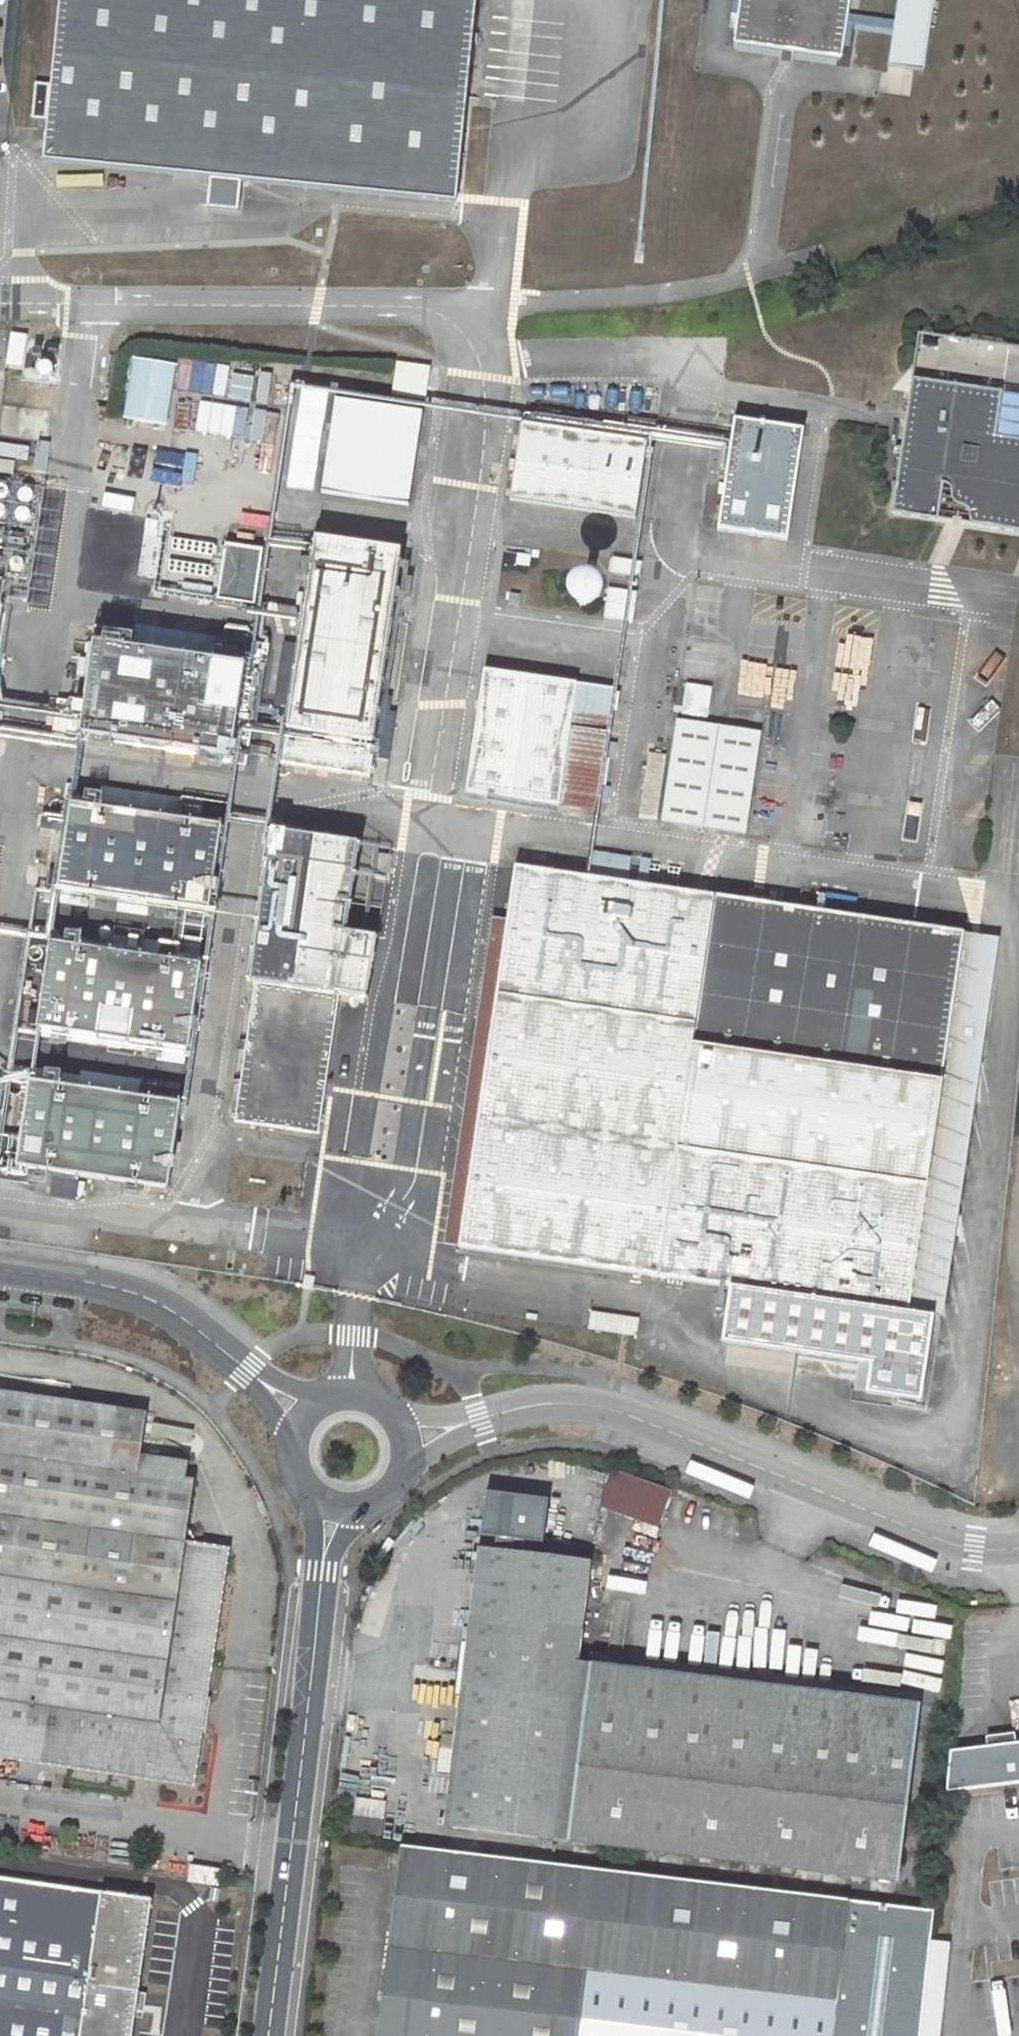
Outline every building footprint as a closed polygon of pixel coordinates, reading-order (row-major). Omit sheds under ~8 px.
[(44,161),(455,202),(475,0),(60,0),(44,161)] [(733,44),(781,51),(780,59),(792,61),(793,53),(841,60),(850,0),(739,0),(733,44)] [(928,0),(890,0),(881,66),(918,71),(928,0)] [(911,94),(912,71),(881,69),(880,92),(911,94)] [(41,85),(37,118),(47,119),(51,86),(41,85)] [(173,426),(182,364),(139,358),(130,420),(173,426)] [(398,365),(395,392),(426,397),(430,370),(398,365)] [(892,512),(938,519),(943,483),(945,483),(949,485),(951,487),(952,490),(952,496),(953,500),(955,502),(954,504),(955,507),(956,510),(960,511),(963,511),(965,510),(966,508),(968,510),(969,519),(972,524),(1018,530),(1018,438),(996,435),(1002,391),(911,377),(892,512)] [(1002,391),(996,435),(1018,438),(1018,393),(1002,391)] [(379,406),(336,400),(331,432),(374,439),(379,406)] [(409,506),(422,412),(379,406),(374,439),(331,432),(322,494),(409,506)] [(630,419),(627,439),(648,442),(653,443),(656,423),(630,419)] [(719,532),(788,542),(804,430),(734,420),(719,532)] [(522,423),(510,502),(636,520),(648,442),(627,439),(522,423)] [(120,446),(117,476),(141,478),(143,447),(120,446)] [(220,537),(210,594),(250,601),(260,544),(220,537)] [(380,697),(401,550),(315,538),(300,645),(284,642),(275,704),(291,707),(288,729),(319,734),(318,738),(285,732),(280,765),(370,778),(375,747),(334,740),(335,737),(373,743),(374,742),(379,743),(377,757),(390,759),(397,714),(390,713),(392,698),(380,697)] [(216,662),(220,639),(136,627),(133,649),(216,662)] [(81,736),(234,759),(252,644),(220,639),(216,662),(133,649),(96,644),(81,736)] [(484,669),(466,793),(559,806),(574,710),(610,717),(614,689),(484,669)] [(830,700),(868,702),(870,677),(831,674),(830,700)] [(685,716),(712,719),(716,686),(688,683),(685,716)] [(574,710),(559,806),(596,812),(610,717),(574,710)] [(679,720),(663,821),(745,833),(761,732),(679,720)] [(386,787),(390,761),(377,759),(373,785),(386,787)] [(71,804),(58,889),(209,911),(223,827),(71,804)] [(272,830),(249,981),(256,982),(235,1122),(312,1133),(333,994),(367,999),(377,937),(345,932),(358,843),(272,830)] [(389,880),(392,855),(380,853),(376,878),(389,880)] [(645,885),(649,863),(595,855),(592,877),(645,885)] [(909,1312),(966,934),(645,885),(592,877),(517,866),(459,1247),(731,1288),(723,1342),(873,1363),(868,1393),(922,1401),(934,1316),(909,1312)] [(944,1317),(1000,939),(966,934),(909,1312),(934,1316),(944,1317)] [(50,943),(37,1029),(189,1051),(202,964),(50,943)] [(182,1103),(30,1080),(22,1136),(0,1133),(0,1180),(28,1184),(30,1169),(54,1173),(50,1198),(75,1201),(79,1176),(169,1189),(182,1103)] [(593,1313),(590,1329),(635,1336),(638,1320),(593,1313)] [(177,1603),(169,1657),(213,1663),(230,1547),(197,1543),(198,1538),(193,1529),(189,1528),(195,1481),(187,1479),(190,1463),(141,1456),(147,1413),(0,1392),(0,1577),(177,1603)] [(613,1472),(601,1505),(659,1526),(671,1493),(613,1472)] [(495,1543),(556,1544),(556,1497),(496,1497),(495,1543)] [(592,1561),(486,1549),(451,1827),(556,1840),(579,1664),(592,1561)] [(0,1577),(0,1758),(194,1787),(213,1663),(169,1657),(177,1603),(0,1577)] [(579,1664),(556,1840),(569,1842),(592,1666),(579,1664)] [(592,1666),(569,1842),(898,1883),(919,1706),(592,1666)] [(1018,1790),(1018,1771),(997,1774),(999,1793),(1018,1790)] [(357,1800),(355,1816),(384,1820),(386,1803),(357,1800)] [(383,1821),(355,1817),(353,1833),(382,1837),(383,1821)] [(379,2035),(833,2035),(850,1902),(402,1847),(379,2035)] [(192,1866),(190,1881),(220,1885),(222,1871),(192,1866)] [(152,1899),(0,1876),(0,2035),(131,2035),(152,1899)] [(850,1902),(833,2035),(915,2035),(928,1912),(850,1902)]
